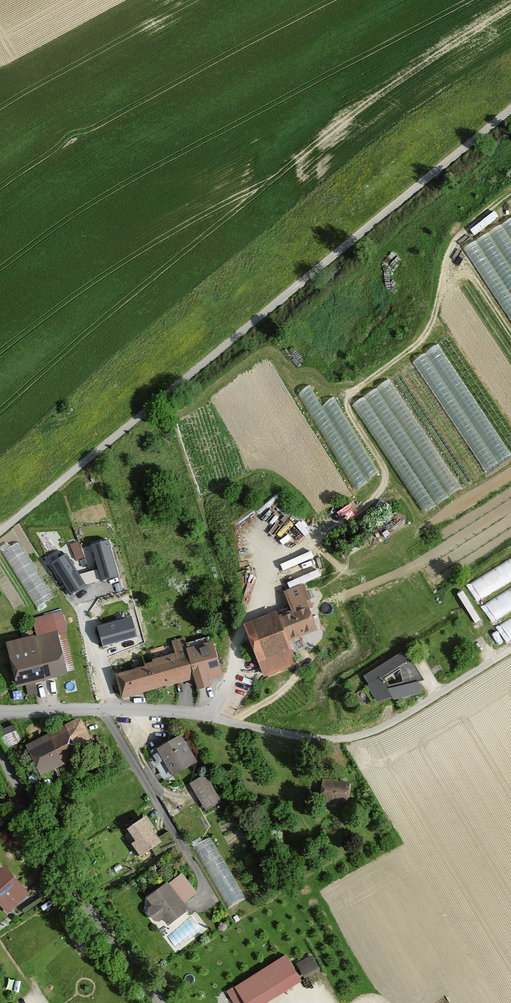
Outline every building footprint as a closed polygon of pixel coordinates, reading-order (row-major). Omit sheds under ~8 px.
[(466,243),(510,319),(510,216),(466,243)] [(484,470),(510,454),(442,341),(415,357),(484,470)] [(354,400),(424,511),(461,488),(391,377),(354,400)] [(311,384),(300,390),(354,488),(380,473),(336,394),(322,402),(311,384)] [(71,542),(78,558),(86,554),(79,539),(71,542)] [(8,556),(23,549),(20,541),(4,548),(8,556)] [(108,542),(93,546),(103,579),(117,575),(108,542)] [(84,585),(66,555),(53,564),(71,593),(84,585)] [(468,581),(477,598),(510,578),(510,555),(468,581)] [(290,608),(247,624),(267,674),(296,663),(287,640),(315,629),(306,607),(310,605),(302,584),(284,591),(290,608)] [(510,606),(510,584),(481,600),(490,617),(510,606)] [(33,638),(3,645),(12,687),(73,674),(59,615),(29,621),(33,638)] [(510,638),(510,615),(497,623),(507,640),(510,638)] [(135,635),(130,618),(98,627),(103,644),(135,635)] [(154,664),(116,675),(122,697),(196,676),(200,688),(210,685),(208,678),(219,674),(210,643),(189,649),(186,637),(172,641),(175,654),(153,660),(154,664)] [(415,685),(422,684),(407,661),(403,664),(398,656),(358,681),(372,704),(388,700),(391,703),(418,696),(415,685)] [(72,720),(22,746),(39,778),(66,764),(59,752),(82,740),(72,720)] [(0,731),(0,738),(5,749),(18,743),(11,727),(0,731)] [(178,737),(154,750),(169,778),(194,764),(178,737)] [(200,778),(186,787),(203,813),(217,804),(200,778)] [(344,809),(347,784),(319,780),(316,805),(344,809)] [(143,816),(122,829),(130,842),(126,844),(135,858),(159,843),(143,816)] [(211,834),(194,844),(229,907),(247,898),(211,834)] [(0,869),(0,911),(4,915),(25,896),(0,869)] [(177,875),(142,902),(147,908),(140,913),(150,926),(158,920),(164,927),(185,912),(180,905),(193,896),(177,875)] [(298,984),(282,958),(223,994),(229,1002),(267,1002),(298,984)] [(301,981),(315,971),(307,958),(293,968),(301,981)]
